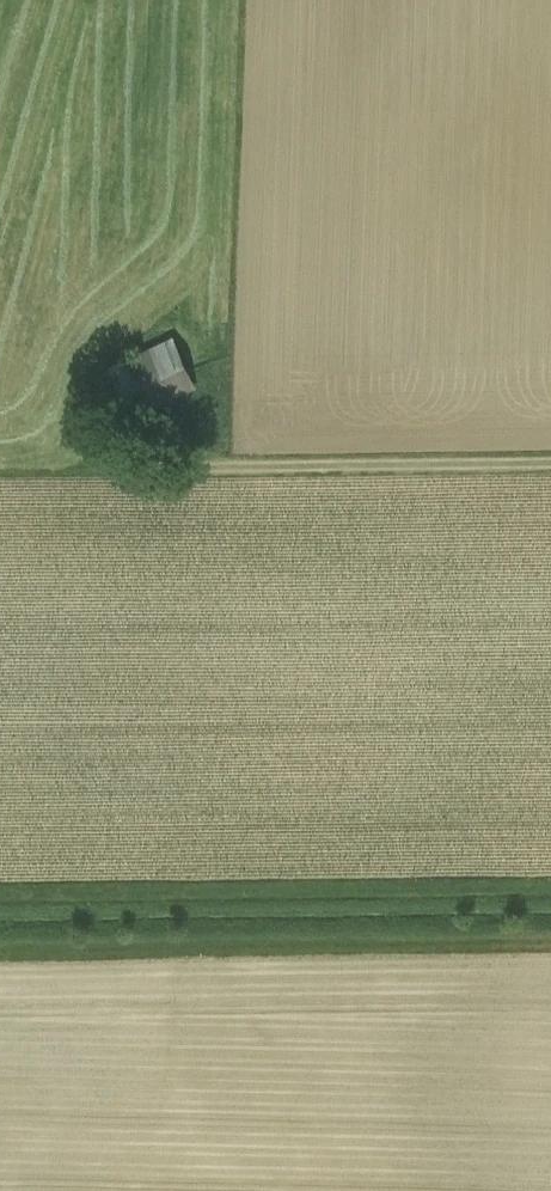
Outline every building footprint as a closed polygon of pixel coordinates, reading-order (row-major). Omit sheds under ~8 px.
[(159,403),(201,384),(178,334),(136,353),(159,403)]
